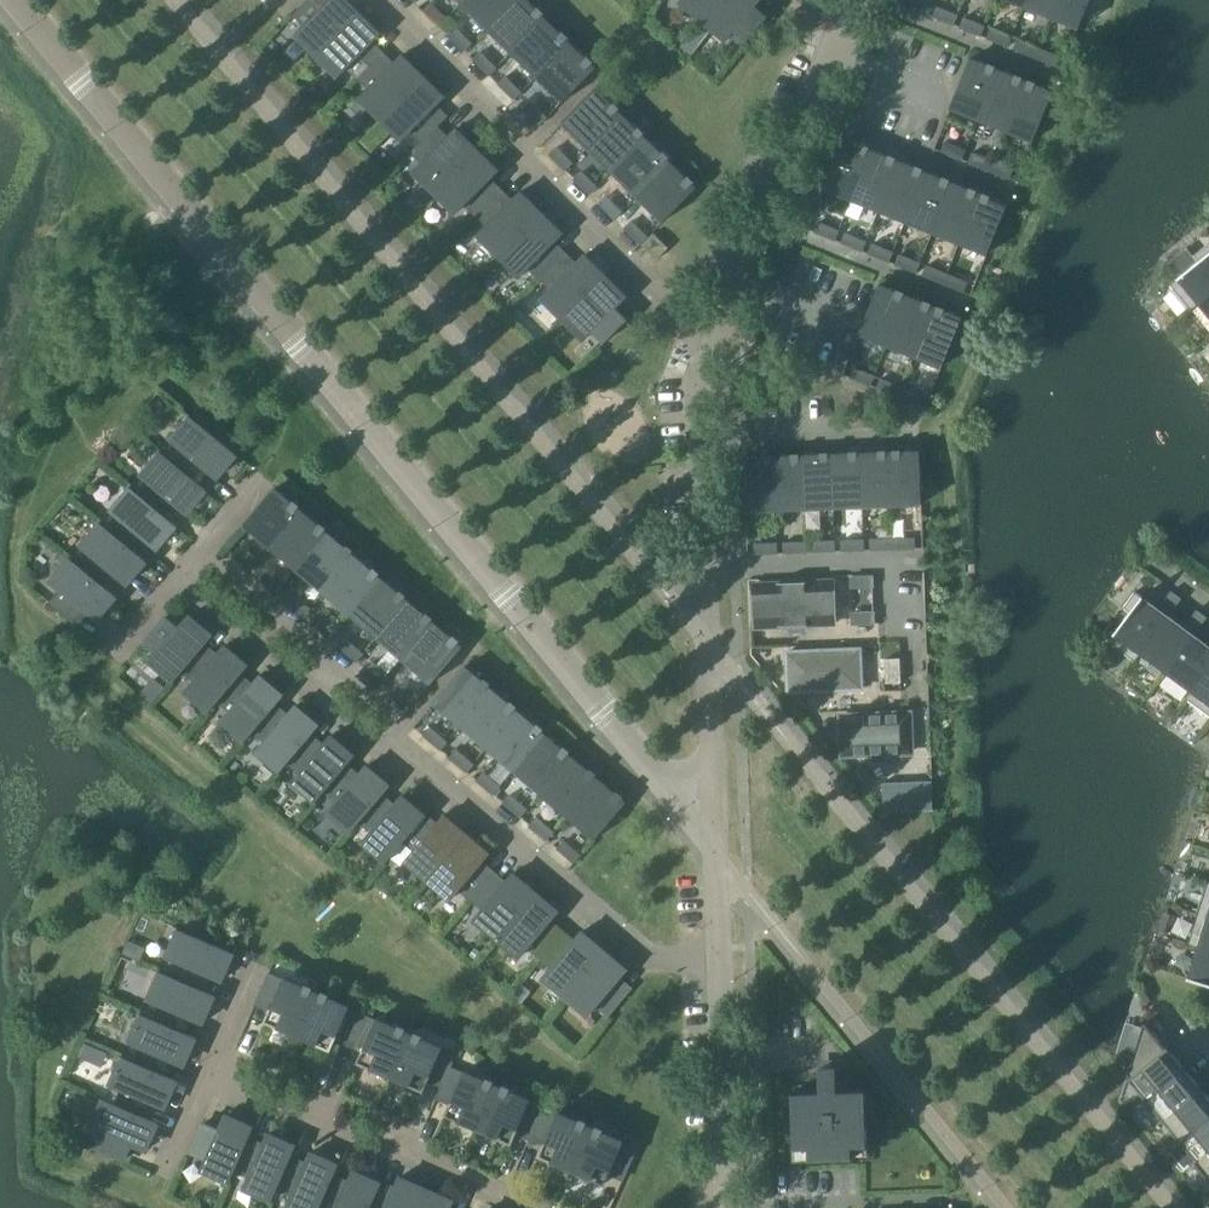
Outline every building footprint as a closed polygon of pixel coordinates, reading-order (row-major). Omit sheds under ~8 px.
[(316,57),(358,14),(344,0),(329,0),(325,4),(321,0),(307,0),(292,15),(303,26),(294,36),(316,57)] [(486,29),(514,0),(465,0),(461,4),(486,29)] [(511,53),(546,19),(527,0),(514,0),(486,29),(511,53)] [(702,22),(721,0),(682,0),(679,3),(702,22)] [(702,22),(725,41),(733,31),(745,42),(765,18),(753,8),(760,0),(721,0),(702,22)] [(928,15),(932,5),(920,0),(908,0),(905,6),(928,15)] [(1051,18),(1058,0),(1027,0),(1024,7),(1051,18)] [(1051,18),(1078,29),(1090,0),(1058,0),(1051,18)] [(447,19),(431,3),(423,11),(439,26),(447,19)] [(932,17),(955,26),(959,16),(936,7),(932,17)] [(346,68),(357,79),(379,57),(368,46),(379,35),(358,14),(316,57),(337,77),(346,68)] [(959,28),(982,37),(986,27),(963,18),(959,28)] [(511,53),(536,78),(571,43),(546,19),(511,53)] [(448,35),(464,51),(472,43),(456,28),(448,35)] [(986,39),(1009,48),(1013,38),(990,28),(986,39)] [(1013,49),(1034,58),(1038,48),(1018,39),(1013,49)] [(571,43),(536,78),(561,103),(596,68),(571,43)] [(1038,48),(1034,58),(1054,66),(1058,56),(1038,48)] [(481,52),(473,60),(489,75),(496,68),(481,52)] [(359,99),(380,120),(422,77),(400,56),(389,67),(379,57),(357,79),(368,90),(359,99)] [(950,109),(977,120),(998,70),(970,58),(950,109)] [(977,120),(1005,131),(1025,81),(998,70),(977,120)] [(410,152),(411,152),(443,120),(432,110),(443,98),(422,77),(380,120),(401,141),(410,131),(420,141),(410,152)] [(506,77),(498,84),(514,100),(521,92),(506,77)] [(1025,81),(1005,131),(1032,142),(1053,92),(1025,81)] [(562,123),(587,148),(621,113),(596,88),(562,123)] [(524,109),(539,125),(547,117),(531,102),(524,109)] [(587,148),(612,172),(646,138),(621,113),(587,148)] [(412,172),(434,193),(476,151),(455,130),(443,141),(433,131),(443,121),(443,120),(411,152),(422,163),(412,172)] [(612,172),(637,197),(671,163),(646,138),(612,172)] [(823,189),(851,200),(871,150),(844,139),(823,189)] [(941,152),(961,160),(965,150),(945,142),(941,152)] [(573,163),(557,147),(549,155),(565,170),(573,163)] [(851,200),(878,211),(898,161),(871,150),(851,200)] [(464,205),(475,216),(497,194),(486,183),(497,172),(476,151),(434,193),(455,214),(464,205)] [(968,162),(988,171),(992,161),(972,152),(968,162)] [(878,211),(905,222),(925,172),(898,161),(878,211)] [(992,161),(988,171),(1009,179),(1013,169),(992,161)] [(671,163),(637,197),(662,222),(696,188),(671,163)] [(574,179),(590,195),(597,187),(581,172),(574,179)] [(905,222),(932,233),(953,183),(925,172),(905,222)] [(932,233),(960,244),(980,194),(953,183),(932,233)] [(477,236),(498,257),(540,214),(519,193),(507,204),(497,194),(475,216),(486,226),(477,236)] [(980,194),(960,244),(987,255),(1007,205),(980,194)] [(622,212),(606,196),(599,204),(615,219),(622,212)] [(528,268),(539,279),(561,257),(550,246),(561,235),(540,214),(498,257),(519,277),(528,268)] [(647,237),(632,221),(624,229),(640,244),(647,237)] [(814,232),(837,241),(841,231),(818,222),(814,232)] [(642,245),(657,259),(668,248),(653,233),(642,245)] [(841,243),(864,252),(868,242),(845,233),(841,243)] [(1199,304),(1208,296),(1208,243),(1193,256),(1198,261),(1170,284),(1191,310),(1199,304)] [(868,254),(891,263),(895,253),(872,244),(868,254)] [(895,265),(918,274),(922,264),(899,255),(895,265)] [(541,299),(562,320),(604,277),(583,256),(571,268),(561,257),(539,279),(550,289),(541,299)] [(922,276),(943,284),(947,274),(926,266),(922,276)] [(947,274),(943,284),(963,292),(967,282),(947,274)] [(604,277),(562,320),(583,341),(592,331),(604,343),(626,321),(614,310),(625,298),(604,277)] [(859,335),(886,346),(907,295),(879,284),(859,335)] [(886,346),(914,357),(934,306),(907,295),(886,346)] [(1208,317),(1208,296),(1199,304),(1208,317)] [(934,306),(914,357),(941,368),(962,317),(934,306)] [(850,377),(872,387),(876,377),(854,367),(850,377)] [(877,389),(897,397),(901,387),(881,379),(877,389)] [(901,387),(897,397),(918,405),(922,395),(901,387)] [(160,451),(159,452),(205,491),(206,490),(193,479),(203,467),(216,478),(236,454),(190,415),(170,439),(180,447),(170,460),(160,451)] [(920,451),(890,452),(892,506),(922,505),(920,451)] [(130,487),(129,487),(175,526),(176,525),(163,515),(173,503),(186,513),(205,491),(159,452),(140,474),(150,483),(139,495),(130,487)] [(890,452),(861,453),(863,507),(892,506),(890,452)] [(861,453),(832,454),(834,508),(863,507),(861,453)] [(832,454),(802,455),(804,509),(834,508),(832,454)] [(802,455),(773,456),(775,511),(804,509),(802,455)] [(775,511),(773,456),(743,457),(746,512),(775,511)] [(99,522),(99,523),(145,561),(146,561),(133,550),(143,538),(156,549),(175,526),(129,487),(110,510),(120,518),(109,531),(99,522)] [(243,524),(271,547),(302,510),(275,487),(243,524)] [(271,547),(297,570),(328,533),(302,510),(271,547)] [(69,558),(115,597),(116,596),(103,585),(113,574),(126,584),(145,561),(99,523),(80,545),(90,554),(79,566),(69,558)] [(297,570),(324,592),(355,555),(328,533),(297,570)] [(915,538),(892,539),(892,550),(915,549),(915,538)] [(892,550),(892,539),(869,540),(869,550),(892,550)] [(841,541),(842,551),(864,551),(864,540),(841,541)] [(813,542),(813,552),(835,552),(835,541),(813,542)] [(783,543),(784,553),(806,553),(806,542),(783,543)] [(752,544),(752,555),(777,554),(777,543),(752,544)] [(233,557),(250,572),(257,564),(240,549),(233,557)] [(324,592),(350,615),(382,578),(355,555),(324,592)] [(115,597),(69,558),(50,581),(60,589),(49,602),(72,622),(83,609),(96,620),(115,597)] [(267,572),(260,580),(277,594),(284,586),(267,572)] [(872,576),(852,576),(852,589),(873,588),(872,576)] [(350,615),(377,637),(408,600),(382,578),(350,615)] [(752,582),(754,630),(838,626),(836,578),(752,582)] [(1135,661),(1141,653),(1169,616),(1181,599),(1170,591),(1158,608),(1136,591),(1124,607),(1130,612),(1114,633),(1114,634),(1108,641),(1135,661)] [(293,594),(286,602),(303,617),(310,609),(293,594)] [(377,637),(403,660),(435,623),(408,600),(377,637)] [(1141,653),(1167,672),(1195,635),(1207,618),(1196,610),(1184,627),(1169,616),(1141,653)] [(874,625),(873,612),(854,612),(854,626),(874,625)] [(149,662),(172,681),(211,635),(188,616),(177,629),(165,619),(166,618),(164,617),(145,641),(158,652),(149,662)] [(313,625),(330,639),(337,631),(320,617),(313,625)] [(435,623),(403,660),(431,683),(462,646),(435,623)] [(185,692),(207,711),(246,665),(223,646),(213,659),(201,649),(212,636),(211,635),(172,681),(172,682),(181,672),(193,682),(185,692)] [(1187,699),(1208,669),(1208,645),(1195,635),(1167,672),(1191,691),(1185,698),(1187,699)] [(339,647),(356,662),(363,654),(346,639),(339,647)] [(860,651),(860,649),(787,652),(789,691),(862,688),(861,671),(860,651)] [(901,683),(900,658),(886,659),(887,684),(901,683)] [(366,670),(383,684),(390,676),(373,662),(366,670)] [(220,722),(243,741),(282,696),(259,676),(248,689),(236,679),(247,666),(246,665),(207,711),(208,712),(216,702),(229,712),(220,722)] [(434,703),(461,725),(492,688),(465,666),(434,703)] [(1187,699),(1208,715),(1208,669),(1187,699)] [(142,694),(151,702),(164,687),(154,680),(142,694)] [(394,693),(410,707),(411,707),(418,699),(400,685),(394,693)] [(461,725),(487,748),(519,711),(492,688),(461,725)] [(256,752),(278,771),(317,726),(294,706),(283,719),(272,709),(282,696),(243,741),(243,742),(252,732),(264,742),(256,752)] [(487,748),(514,771),(546,734),(519,711),(487,748)] [(842,716),(843,755),(911,752),(910,713),(842,716)] [(291,782),(314,801),(353,756),(330,736),(319,749),(307,739),(318,726),(317,726),(278,771),(279,772),(287,762),(300,772),(291,782)] [(424,736),(440,750),(447,742),(430,727),(424,736)] [(514,771),(541,794),(572,757),(546,734),(514,771)] [(450,758),(467,772),(474,764),(457,750),(450,758)] [(327,812),(349,831),(388,786),(365,766),(354,779),(343,769),(353,756),(314,801),(314,802),(323,792),(335,802),(327,812)] [(541,794),(568,816),(599,779),(572,757),(541,794)] [(477,780),(494,795),(500,787),(483,772),(477,780)] [(599,779),(568,816),(595,839),(626,802),(599,779)] [(362,842),(385,861),(423,816),(401,796),(390,809),(378,799),(389,786),(388,786),(349,831),(350,832),(358,822),(370,832),(362,842)] [(933,811),(932,786),(931,786),(918,787),(919,810),(919,811),(933,811)] [(503,803),(520,817),(527,809),(510,795),(503,803)] [(405,861),(427,881),(466,835),(443,815),(433,828),(422,819),(424,816),(423,816),(385,861),(385,862),(402,842),(413,852),(405,861)] [(530,825),(547,840),(554,832),(537,817),(530,825)] [(458,890),(470,900),(490,877),(478,867),(489,854),(466,835),(427,881),(450,900),(458,890)] [(557,849),(574,863),(581,855),(564,841),(557,849)] [(473,920),(496,939),(535,893),(512,874),(501,886),(490,877),(470,900),(482,910),(473,920)] [(1198,913),(1208,917),(1208,883),(1198,913)] [(527,948),(539,958),(558,935),(547,925),(558,912),(535,893),(496,939),(519,958),(527,948)] [(1197,947),(1208,951),(1208,917),(1198,913),(1188,944),(1197,947)] [(159,971),(159,972),(214,996),(214,995),(199,988),(205,974),(220,981),(233,953),(191,934),(178,929),(166,956),(177,962),(171,976),(159,971)] [(542,978),(565,997),(604,951),(581,932),(570,944),(558,935),(539,958),(551,968),(542,978)] [(1197,947),(1188,978),(1208,984),(1208,951),(1197,947)] [(604,951),(565,997),(587,1016),(596,1006),(608,1017),(628,993),(616,983),(626,971),(604,951)] [(140,1014),(195,1039),(195,1038),(180,1031),(186,1017),(202,1024),(214,996),(159,972),(147,999),(159,1004),(152,1019),(140,1014)] [(265,1021),(297,1036),(317,991),(284,977),(283,979),(269,973),(257,999),(272,1005),(265,1021)] [(337,1034),(351,1040),(363,1014),(349,1008),(350,1006),(317,991),(297,1036),(330,1050),(337,1034)] [(121,1056),(121,1057),(176,1081),(176,1080),(161,1073),(168,1059),(183,1066),(195,1039),(140,1014),(128,1041),(140,1047),(133,1061),(121,1056)] [(358,1062),(390,1077),(410,1032),(377,1018),(376,1020),(363,1014),(351,1040),(365,1046),(358,1062)] [(1143,1108),(1149,1103),(1147,1100),(1185,1069),(1167,1047),(1165,1048),(1144,1022),(1128,1074),(1131,1077),(1129,1078),(1144,1097),(1138,1102),(1143,1108)] [(438,1092),(439,1093),(456,1055),(442,1048),(443,1046),(410,1032),(390,1077),(423,1091),(430,1075),(443,1080),(438,1092)] [(446,1115),(478,1129),(498,1085),(465,1070),(464,1072),(451,1066),(456,1055),(439,1093),(453,1099),(446,1115)] [(102,1099),(157,1124),(158,1123),(142,1116),(149,1102),(164,1109),(176,1081),(121,1057),(109,1084),(121,1089),(114,1104),(102,1099)] [(821,1067),(821,1076),(822,1091),(793,1092),(796,1158),(868,1155),(866,1089),(837,1090),(836,1067),(821,1067)] [(1147,1100),(1149,1103),(1163,1120),(1202,1089),(1185,1069),(1147,1100)] [(518,1127),(532,1133),(544,1107),(530,1101),(531,1099),(498,1085),(478,1129),(511,1144),(518,1127)] [(1182,1143),(1180,1141),(1208,1116),(1208,1098),(1202,1089),(1163,1120),(1178,1138),(1172,1143),(1176,1148),(1182,1143)] [(157,1124),(102,1099),(90,1126),(102,1132),(95,1147),(123,1160),(130,1144),(145,1151),(157,1124)] [(1138,1102),(1133,1107),(1137,1113),(1143,1108),(1138,1102)] [(539,1156),(572,1170),(591,1125),(558,1111),(557,1113),(544,1107),(532,1133),(546,1139),(539,1156)] [(201,1169),(228,1181),(252,1126),(225,1114),(218,1129),(203,1122),(190,1150),(206,1157),(201,1169)] [(1195,1162),(1208,1150),(1208,1116),(1180,1141),(1182,1143),(1195,1159),(1193,1160),(1195,1162)] [(591,1125),(572,1170),(604,1184),(611,1168),(626,1175),(642,1138),(626,1131),(623,1139),(591,1125)] [(244,1188),(271,1200),(295,1145),(268,1133),(261,1148),(247,1142),(253,1127),(252,1126),(228,1181),(229,1181),(234,1169),(249,1176),(244,1188)] [(1176,1148),(1172,1143),(1166,1148),(1170,1153),(1176,1148)] [(289,1207),(318,1207),(337,1164),(310,1152),(303,1167),(289,1161),(296,1145),(295,1145),(271,1200),(277,1188),(291,1195),(286,1207),(289,1207)] [(1195,1162),(1208,1179),(1208,1150),(1195,1162)] [(380,1182),(353,1170),(346,1186),(332,1179),(338,1164),(337,1164),(318,1207),(319,1207),(321,1207),(368,1207),(380,1182)] [(426,1189),(399,1177),(392,1192),(379,1186),(381,1183),(380,1182),(368,1207),(418,1207),(426,1189)] [(1198,1190),(1202,1195),(1208,1190),(1204,1184),(1198,1190)] [(454,1201),(426,1189),(418,1207),(451,1207),(454,1201)]
